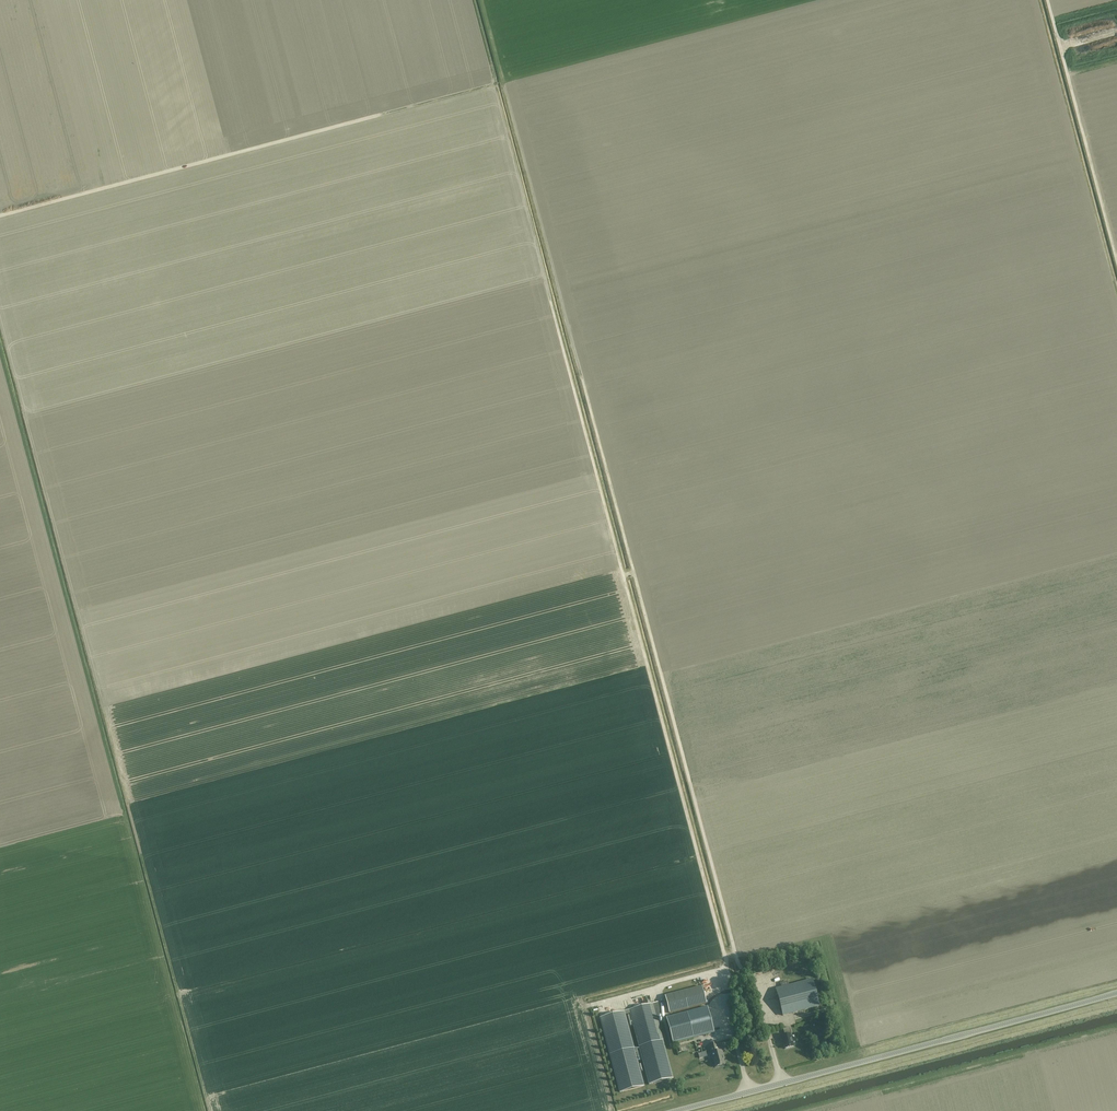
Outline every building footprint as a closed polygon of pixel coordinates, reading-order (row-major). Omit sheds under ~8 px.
[(783,1015),(819,1006),(812,980),(776,990),(783,1015)] [(702,987),(665,996),(669,1013),(706,1004),(702,987)] [(658,1002),(653,1003),(629,1010),(624,1011),(612,1014),(605,1016),(600,1017),(620,1092),(644,1086),(625,1014),(630,1013),(649,1084),(673,1078),(657,1018),(659,1018),(658,1016),(661,1015),(658,1002)] [(714,1032),(707,1008),(666,1019),(673,1043),(714,1032)] [(790,1027),(783,1029),(785,1036),(781,1037),(782,1041),(783,1041),(785,1049),(794,1047),(790,1035),(792,1034),(790,1027)] [(723,1056),(722,1051),(719,1052),(717,1043),(709,1045),(712,1059),(713,1059),(715,1067),(725,1065),(723,1057),(723,1056)]
